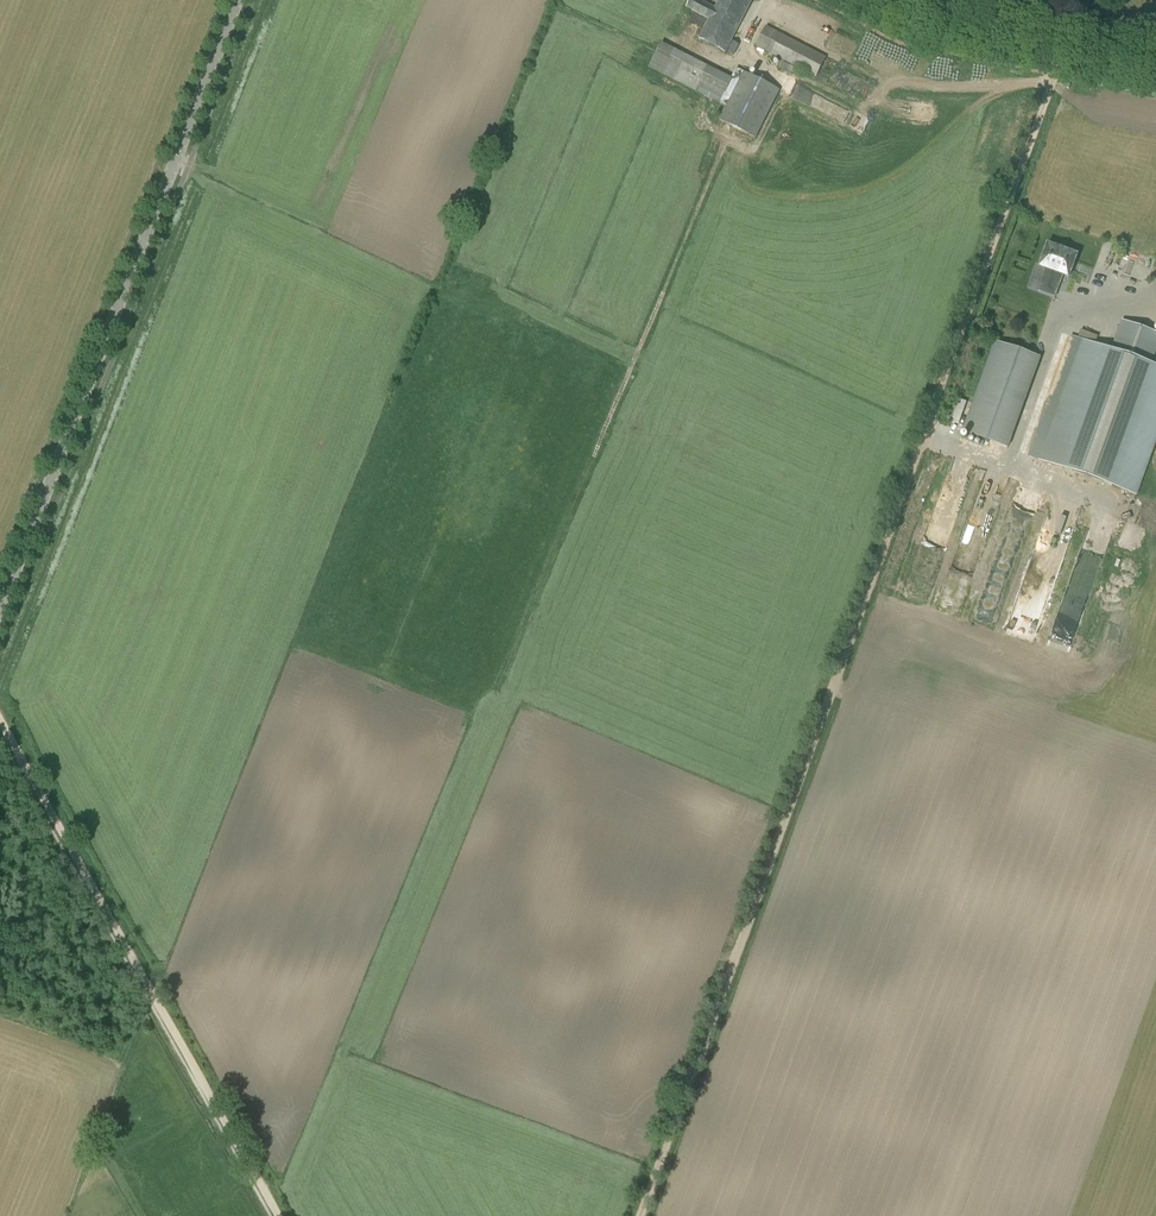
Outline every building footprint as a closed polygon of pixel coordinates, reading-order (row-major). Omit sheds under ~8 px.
[(752,2),(750,0),(720,0),(716,8),(702,0),(691,0),(687,7),(710,19),(700,39),(734,56),(740,45),(732,41),(752,2)] [(817,78),(827,57),(767,26),(757,46),(817,78)] [(731,78),(661,44),(649,68),(725,105),(718,120),(755,139),(779,90),(736,68),(731,78)] [(1059,249),(1048,245),(1039,267),(1051,272),(1048,278),(1044,276),(1039,291),(1054,297),(1062,275),(1068,278),(1077,255),(1065,251),(1066,248),(1060,246),(1059,249)] [(1155,351),(1155,333),(1121,320),(1110,350),(1082,339),(1038,460),(1137,496),(1155,443),(1155,367),(1151,365),(1155,351)] [(1008,449),(1040,358),(994,341),(961,433),(1008,449)]
